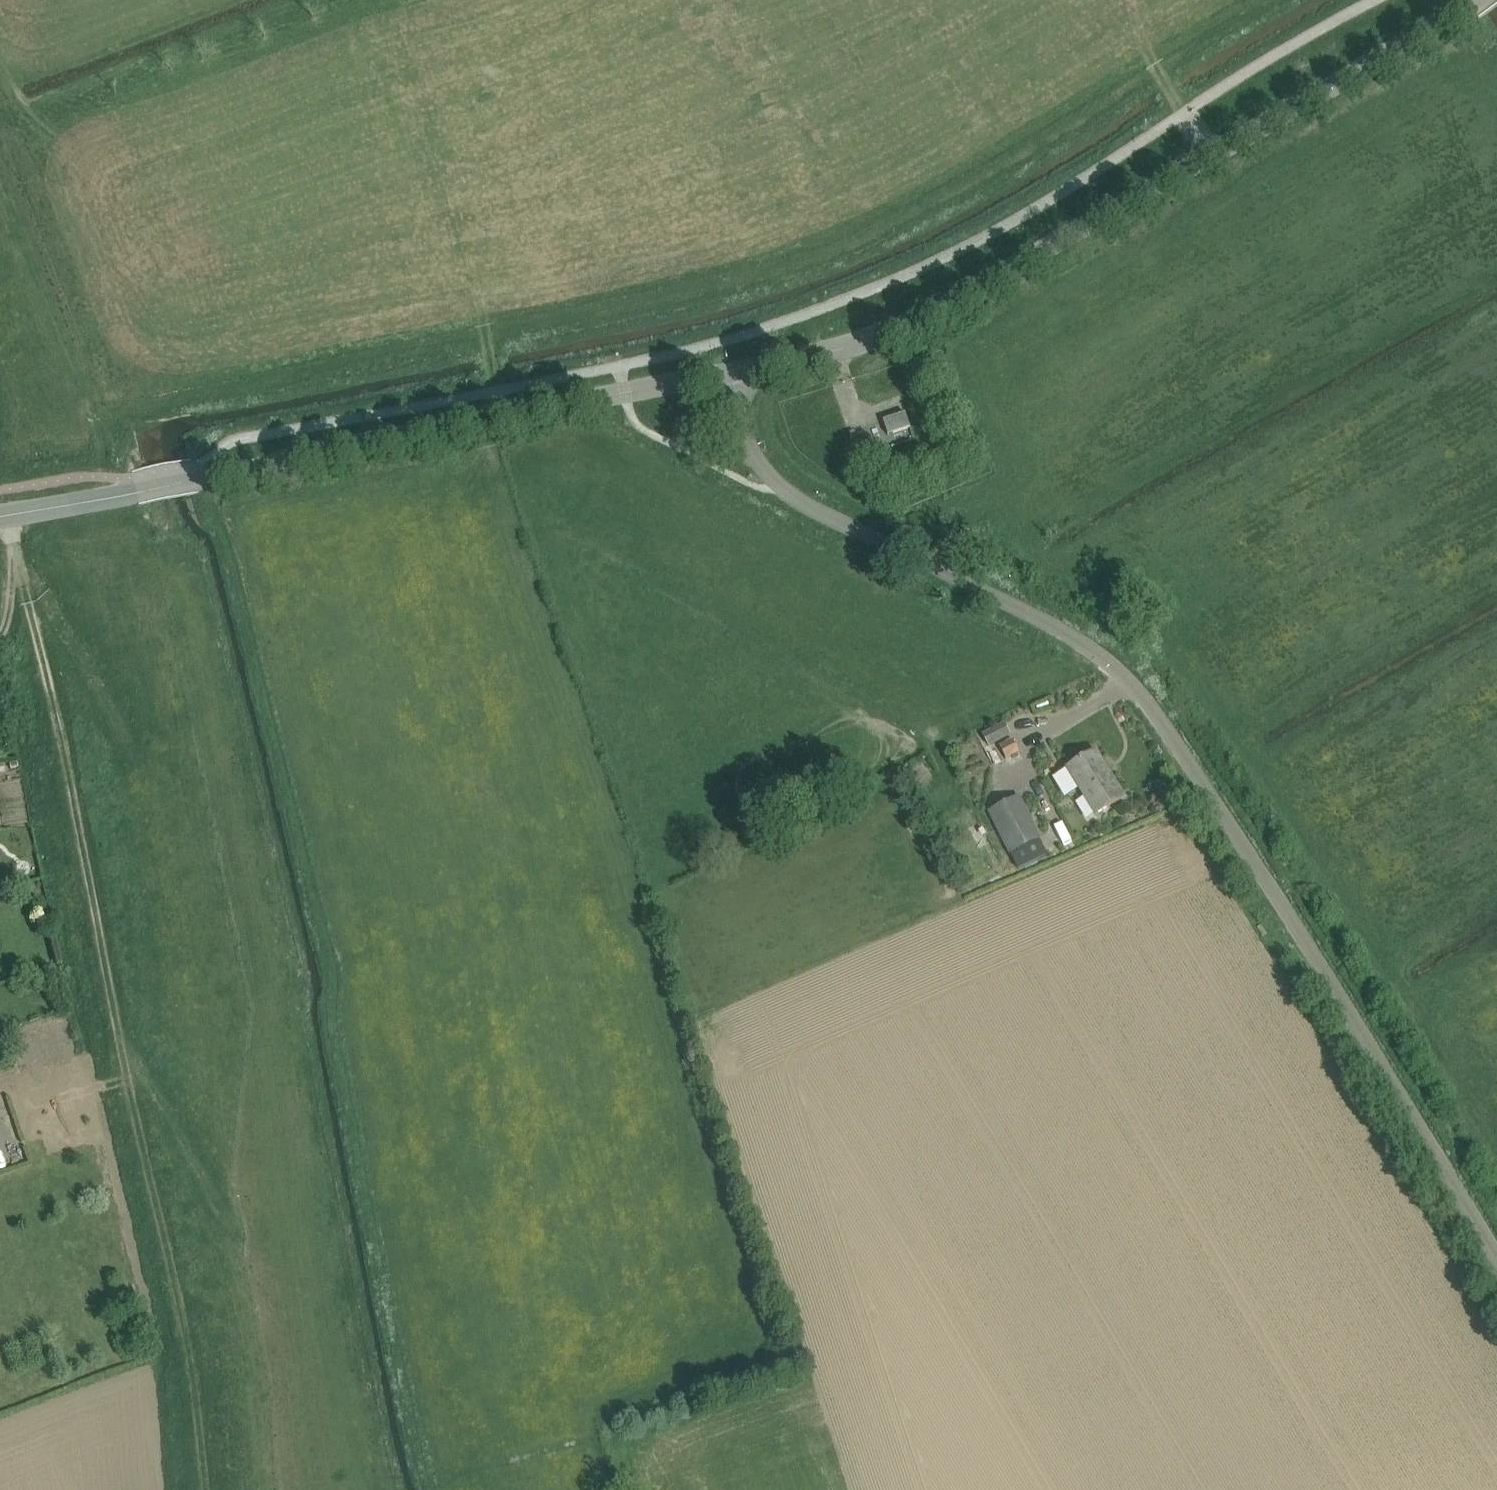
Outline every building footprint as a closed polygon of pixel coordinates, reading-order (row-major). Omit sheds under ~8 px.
[(906,413),(866,426),(875,453),(915,439),(906,413)] [(989,745),(1010,734),(1005,724),(984,735),(989,745)] [(1000,747),(1006,758),(1019,751),(1013,740),(1000,747)] [(1074,792),(1080,788),(1096,815),(1124,797),(1096,751),(1067,769),(1068,770),(1063,774),(1060,781),(1065,790),(1074,792)] [(988,812),(1011,855),(1042,838),(1020,795),(988,812)]
